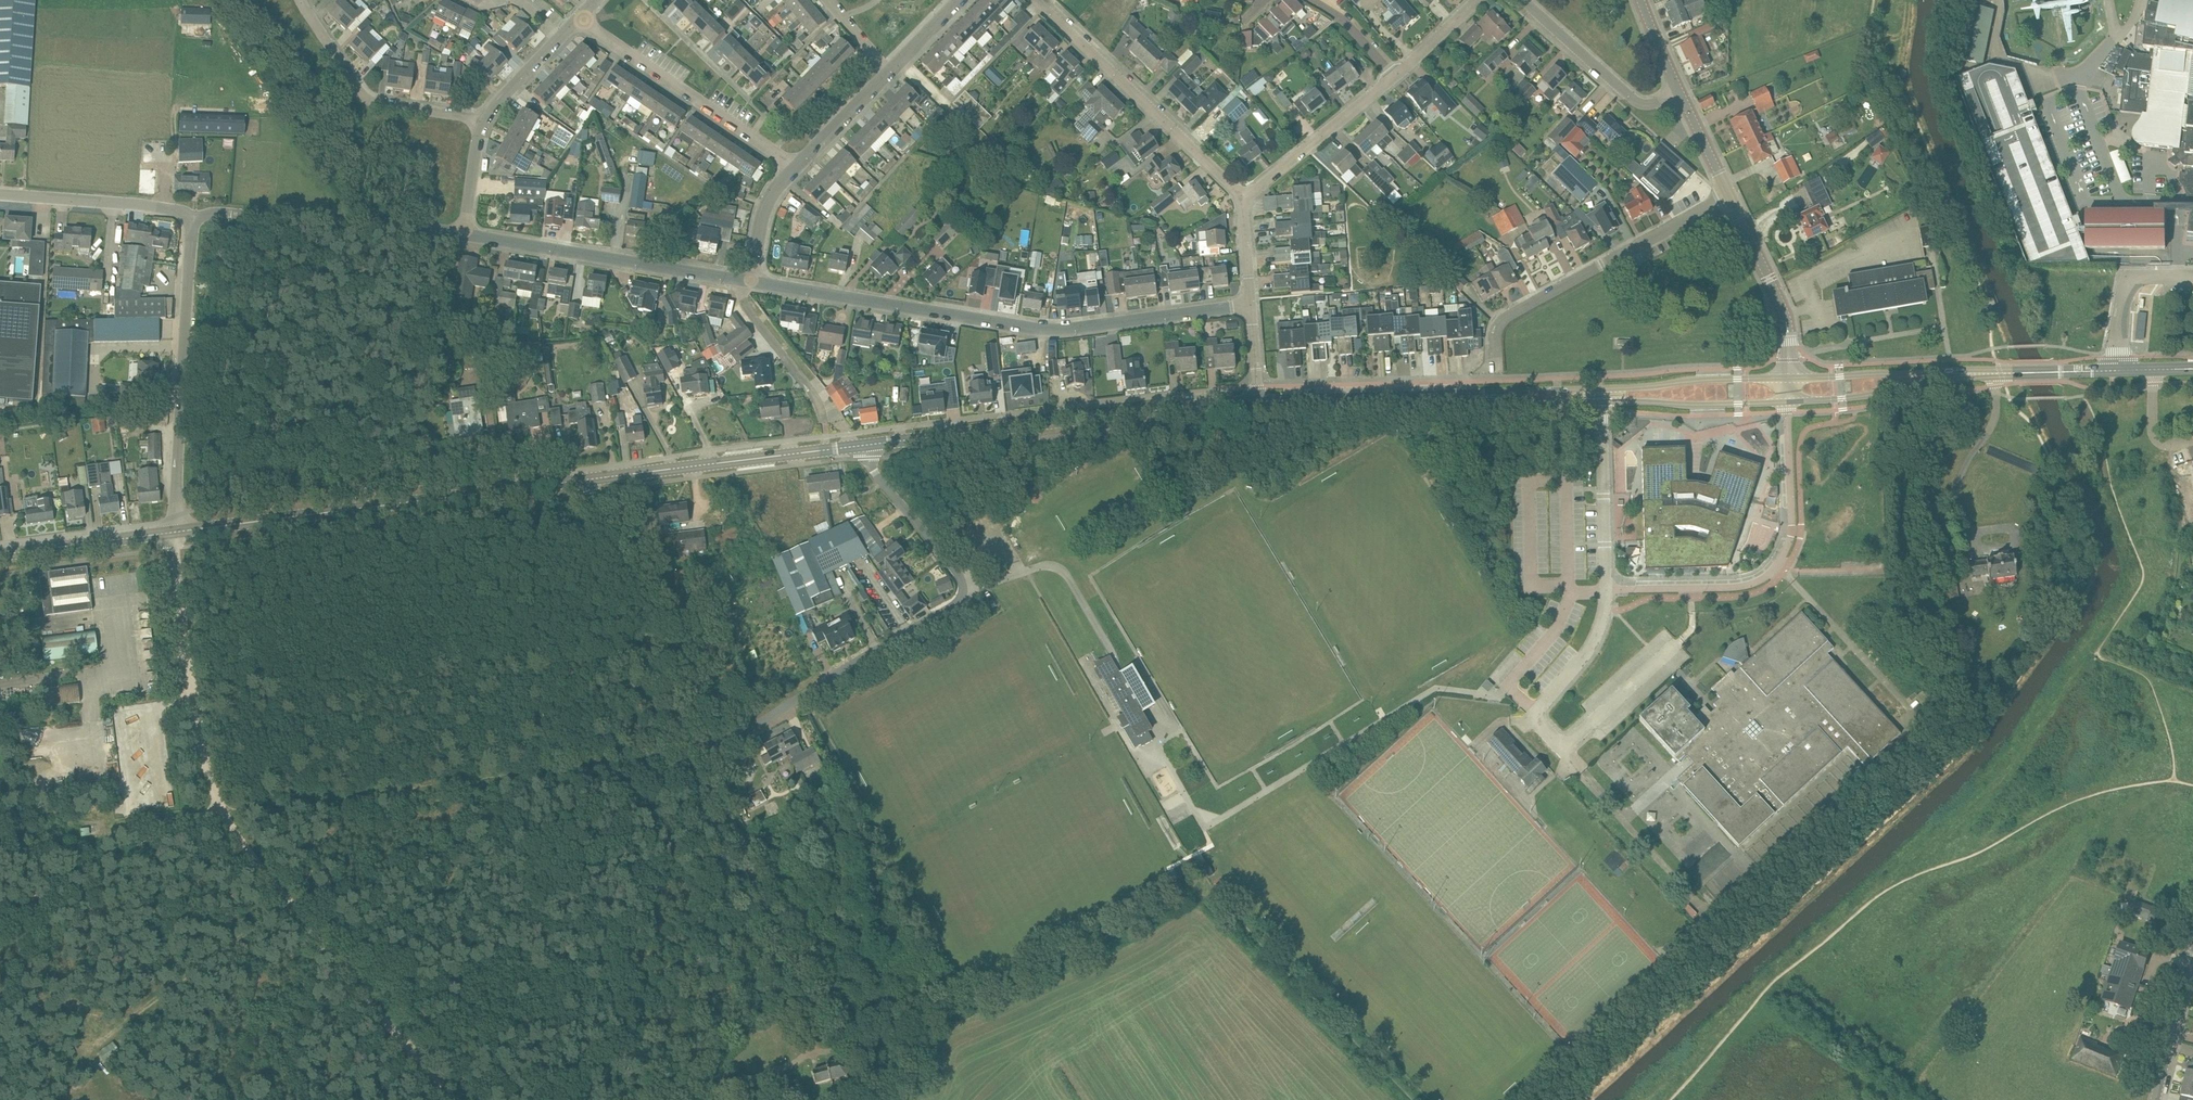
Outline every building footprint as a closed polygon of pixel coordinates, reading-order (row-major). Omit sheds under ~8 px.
[(35,0),(0,0),(0,85),(7,86),(29,87),(35,0)] [(328,13),(333,18),(332,19),(336,23),(354,4),(355,3),(352,0),(341,0),(328,13)] [(684,16),(696,4),(700,0),(680,0),(673,6),(684,16)] [(735,4),(725,14),(732,21),(746,7),(739,0),(735,4)] [(793,11),(807,0),(784,0),(784,1),(793,11)] [(793,11),(799,18),(789,27),(793,32),(797,28),(796,28),(803,23),(817,11),(809,0),(807,0),(793,11)] [(995,21),(999,25),(1003,20),(999,16),(1004,11),(993,0),(985,0),(979,5),(995,21)] [(1004,11),(1014,2),(1012,0),(993,0),(1004,11)] [(1293,0),(1283,0),(1284,1),(1277,8),(1291,22),(1303,10),(1293,0)] [(1383,16),(1395,30),(1400,25),(1404,22),(1407,25),(1417,17),(1403,0),(1384,0),(1383,0),(1391,9),(1383,16)] [(1675,3),(1665,6),(1674,29),(1691,22),(1688,14),(1705,8),(1702,0),(1689,0),(1684,2),(1683,0),(1682,0),(1675,3)] [(2042,2),(2041,0),(2035,0),(2035,3),(2024,5),(2024,7),(2036,7),(2040,16),(2042,16),(2042,6),(2064,7),(2071,39),(2074,39),(2073,3),(2084,0),(2050,0),(2042,2)] [(2117,71),(2125,74),(2121,112),(2144,114),(2142,119),(2135,129),(2134,131),(2133,133),(2133,135),(2133,137),(2134,139),(2135,140),(2136,142),(2137,143),(2139,144),(2141,145),(2174,149),(2173,153),(2184,166),(2186,166),(2186,173),(2181,173),(2180,182),(2184,187),(2187,194),(2188,201),(2191,201),(2188,231),(2192,232),(2192,0),(2164,0),(2162,9),(2150,6),(2148,14),(2147,14),(2145,30),(2142,48),(2155,50),(2154,56),(2138,55),(2129,45),(2128,46),(2132,50),(2129,54),(2126,52),(2118,70),(2117,70),(2117,71)] [(453,6),(442,1),(434,18),(445,23),(453,6)] [(776,1),(771,5),(774,9),(779,5),(776,1)] [(359,8),(354,4),(336,23),(340,27),(341,26),(346,31),(365,11),(360,7),(359,8)] [(696,4),(684,16),(694,26),(706,13),(696,4)] [(995,21),(979,5),(970,15),(986,31),(995,21)] [(1995,11),(1969,5),(1958,59),(1984,64),(1995,11)] [(465,12),(453,6),(445,23),(456,29),(465,12)] [(211,24),(212,8),(183,7),(182,23),(211,24)] [(1279,33),(1291,22),(1277,8),(1276,9),(1275,9),(1271,11),(1272,13),(1266,19),(1279,33)] [(480,16),(466,9),(465,12),(456,29),(454,33),(459,36),(462,30),(471,34),(480,16)] [(704,36),(716,23),(710,18),(715,13),(710,9),(706,13),(694,26),(704,36)] [(1207,9),(1206,17),(1220,20),(1221,11),(1207,9)] [(1018,25),(1027,15),(1023,10),(1013,20),(1018,25)] [(740,25),(748,15),(744,11),(735,22),(740,25)] [(827,22),(817,11),(803,23),(812,34),(827,22)] [(788,15),(785,12),(780,16),(783,20),(788,15)] [(1500,41),(1502,39),(1510,31),(1506,27),(1499,19),(1499,18),(1498,17),(1497,17),(1492,12),(1477,26),(1475,25),(1460,40),(1469,50),(1488,30),(1500,41)] [(988,33),(986,31),(970,15),(961,25),(972,36),(978,42),(988,33)] [(1018,25),(1022,29),(1024,27),(1031,19),(1027,15),(1018,25)] [(1321,15),(1311,26),(1318,33),(1331,22),(1321,16),(1321,15)] [(534,35),(514,16),(510,21),(516,27),(512,31),(526,45),(530,42),(529,41),(534,35)] [(1121,32),(1129,37),(1129,36),(1137,24),(1138,21),(1130,16),(1121,32)] [(757,30),(759,28),(763,24),(755,17),(750,23),(757,30)] [(371,23),(366,19),(358,28),(362,33),(349,46),(355,51),(354,52),(358,56),(365,47),(372,41),(367,36),(372,31),(368,27),(371,23)] [(1279,33),(1266,19),(1254,31),(1256,33),(1253,35),(1251,35),(1251,33),(1242,33),(1242,49),(1252,49),(1252,47),(1259,46),(1264,41),(1267,45),(1279,33)] [(836,21),(825,29),(830,35),(841,28),(836,21)] [(1700,28),(1703,35),(1715,30),(1712,22),(1700,28)] [(726,33),(716,23),(704,36),(714,46),(726,33)] [(770,30),(763,24),(759,28),(766,34),(770,30)] [(1130,51),(1142,62),(1153,50),(1146,42),(1151,37),(1137,24),(1129,36),(1137,43),(1130,51)] [(951,34),(963,46),(972,36),(961,25),(951,34)] [(1018,25),(1013,30),(1009,35),(1012,38),(1022,29),(1018,25)] [(1036,50),(1049,36),(1038,26),(1032,34),(1027,29),(1013,44),(1023,53),(1031,45),(1036,50)] [(1311,26),(1303,34),(1309,41),(1318,33),(1311,26)] [(723,55),(729,60),(741,48),(735,42),(741,37),(733,30),(723,41),(725,43),(716,52),(720,57),(723,55)] [(823,30),(818,36),(822,40),(828,34),(823,30)] [(507,37),(501,31),(492,39),(501,47),(505,43),(517,53),(522,48),(523,49),(526,45),(512,31),(507,37)] [(808,38),(804,34),(799,38),(802,42),(808,38)] [(951,34),(942,44),(961,63),(966,59),(958,51),(963,46),(951,34)] [(1012,38),(1009,35),(999,45),(1003,48),(1012,38)] [(439,36),(436,41),(433,46),(440,49),(445,40),(439,36)] [(822,40),(818,36),(812,42),(816,46),(817,45),(822,40)] [(1059,46),(1049,36),(1036,50),(1041,55),(1033,63),(1043,72),(1057,57),(1052,53),(1059,46)] [(1692,40),(1680,46),(1687,60),(1689,59),(1695,72),(1710,65),(1706,55),(1710,53),(1702,36),(1698,38),(1692,40)] [(433,46),(436,41),(431,38),(428,43),(433,46)] [(770,47),(776,52),(784,44),(778,38),(770,47)] [(840,38),(835,42),(838,45),(833,50),(845,62),(855,52),(840,38)] [(365,47),(358,56),(361,59),(362,58),(368,64),(374,57),(380,51),(386,44),(382,40),(377,46),(372,41),(365,47)] [(1153,50),(1142,62),(1153,73),(1160,66),(1168,73),(1178,63),(1166,52),(1170,48),(1162,41),(1153,50)] [(456,45),(450,42),(446,49),(453,52),(456,45)] [(797,43),(792,48),(797,52),(801,48),(797,43)] [(1529,43),(1521,51),(1518,54),(1519,55),(1512,62),(1527,77),(1540,63),(1539,64),(1537,62),(1542,56),(1529,43)] [(508,63),(488,44),(484,48),(490,54),(485,59),(500,73),(503,69),(502,68),(508,63)] [(573,54),(586,66),(595,56),(583,44),(573,54)] [(790,49),(784,44),(776,52),(781,58),(790,49)] [(932,54),(944,65),(948,61),(956,68),(961,63),(942,44),(932,54)] [(999,45),(990,54),(994,58),(1003,48),(999,45)] [(392,47),(387,54),(391,57),(396,50),(392,47)] [(741,48),(729,60),(738,70),(751,57),(741,48)] [(1500,48),(1484,63),(1492,73),(1503,62),(1503,63),(1509,58),(1500,48)] [(424,49),(421,63),(428,64),(430,50),(424,49)] [(804,50),(798,56),(803,60),(808,54),(804,50)] [(833,50),(823,60),(836,72),(845,62),(833,50)] [(1818,50),(1805,55),(1808,63),(1821,58),(1818,50)] [(586,66),(573,54),(563,64),(576,76),(586,66)] [(944,65),(932,54),(922,64),(934,75),(944,65)] [(994,58),(990,54),(980,63),(984,67),(994,58)] [(1059,96),(1076,79),(1072,74),(1080,65),(1067,54),(1049,73),(1057,79),(1051,86),(1051,89),(1059,96)] [(1202,60),(1196,54),(1182,67),(1189,74),(1202,60)] [(803,60),(798,56),(793,62),(797,66),(803,60)] [(751,57),(738,70),(748,80),(761,67),(751,57)] [(500,73),(485,59),(481,64),(474,58),(471,63),(490,81),(495,76),(496,77),(500,73)] [(1345,60),(1334,68),(1348,86),(1359,78),(1355,73),(1361,69),(1353,59),(1347,63),(1345,60)] [(813,70),(826,82),(836,72),(823,60),(813,70)] [(398,62),(389,61),(388,69),(387,77),(385,88),(393,89),(393,90),(398,91),(401,71),(402,63),(398,62)] [(462,63),(454,62),(452,76),(460,77),(462,63)] [(980,63),(971,73),(975,77),(984,67),(980,63)] [(407,72),(401,71),(398,91),(403,92),(403,90),(410,91),(414,65),(409,64),(407,72)] [(563,64),(554,75),(566,87),(571,91),(575,87),(570,82),(576,76),(563,64)] [(433,67),(427,66),(423,93),(431,94),(430,96),(436,96),(438,77),(431,76),(433,67)] [(619,90),(629,75),(617,67),(607,81),(606,80),(602,84),(609,90),(613,85),(619,90)] [(761,67),(748,80),(759,89),(770,78),(771,79),(777,73),(771,67),(766,72),(761,67)] [(997,86),(1005,81),(994,67),(987,72),(997,86)] [(1555,67),(1547,75),(1542,81),(1550,88),(1544,94),(1551,101),(1560,92),(1556,88),(1566,78),(1555,67)] [(593,73),(597,76),(602,80),(606,74),(597,68),(593,73)] [(1348,86),(1334,68),(1324,76),(1322,73),(1321,73),(1318,70),(1313,74),(1327,94),(1333,90),(1336,95),(1348,86)] [(1900,68),(1898,69),(1900,80),(1902,80),(1907,76),(1906,70),(1900,68)] [(452,70),(446,69),(445,78),(438,77),(436,96),(441,97),(441,96),(448,97),(452,70)] [(779,76),(783,80),(789,74),(785,70),(779,76)] [(804,80),(816,92),(826,82),(813,70),(804,80)] [(975,77),(971,73),(961,83),(965,87),(975,77)] [(557,97),(566,87),(554,75),(544,85),(557,97)] [(629,75),(619,90),(624,93),(620,99),(626,103),(630,97),(640,83),(629,75)] [(1191,95),(1185,89),(1193,81),(1187,75),(1179,83),(1178,83),(1169,92),(1182,104),(1191,95)] [(602,80),(597,76),(592,84),(597,87),(602,80)] [(778,86),(783,80),(779,76),(773,82),(778,86)] [(1246,90),(1253,98),(1266,88),(1264,86),(1268,82),(1263,77),(1246,90)] [(961,82),(956,78),(947,88),(951,92),(961,82)] [(806,102),(816,92),(804,80),(794,90),(806,102)] [(1456,107),(1444,93),(1437,99),(1422,81),(1408,94),(1421,109),(1431,100),(1445,117),(1456,107)] [(961,82),(951,92),(956,97),(965,87),(961,83),(961,82)] [(1094,88),(1088,82),(1079,93),(1089,103),(1085,107),(1089,110),(1074,126),(1081,132),(1103,110),(1114,99),(1103,88),(1098,93),(1093,88),(1094,88)] [(1191,95),(1182,104),(1194,117),(1202,108),(1210,116),(1219,106),(1221,104),(1221,103),(1229,96),(1215,82),(1204,93),(1199,87),(1191,95)] [(630,97),(642,105),(652,91),(640,83),(630,97)] [(1529,84),(1518,95),(1526,103),(1537,91),(1529,84)] [(1563,94),(1557,101),(1573,115),(1578,109),(1577,108),(1587,97),(1573,84),(1563,95),(1563,94)] [(544,85),(534,95),(547,107),(557,97),(544,85)] [(1221,104),(1219,106),(1224,111),(1236,99),(1242,105),(1245,102),(1244,100),(1238,94),(1243,90),(1243,89),(1240,85),(1230,94),(1229,96),(1221,103),(1221,104)] [(29,87),(7,86),(5,124),(8,124),(26,125),(27,125),(29,87)] [(907,86),(898,96),(910,108),(916,102),(921,107),(930,99),(917,86),(913,91),(907,86)] [(1772,102),(1764,86),(1749,93),(1756,109),(1772,102)] [(589,89),(588,89),(584,95),(589,99),(594,92),(589,89)] [(786,93),(782,97),(785,100),(784,100),(796,112),(806,102),(794,90),(789,95),(786,93)] [(1311,115),(1325,103),(1315,90),(1303,100),(1301,97),(1294,104),(1302,114),(1307,110),(1311,115)] [(642,105),(653,113),(663,98),(652,91),(642,105)] [(973,97),(967,91),(955,104),(961,109),(973,97)] [(1282,92),(1276,97),(1287,110),(1292,106),(1282,92)] [(1470,95),(1462,102),(1477,118),(1485,110),(1470,95)] [(898,96),(888,105),(900,118),(906,123),(916,113),(910,108),(898,96)] [(1711,96),(1698,102),(1702,110),(1715,103),(1711,96)] [(979,103),(973,97),(961,109),(967,115),(979,103)] [(653,113),(665,121),(675,106),(663,98),(653,113)] [(1103,110),(1081,132),(1079,134),(1091,144),(1106,128),(1102,125),(1110,117),(1113,120),(1119,114),(1121,114),(1124,112),(1123,109),(1124,108),(1114,99),(1103,110)] [(1236,99),(1224,111),(1235,123),(1248,111),(1242,105),(1236,99)] [(598,105),(605,110),(608,105),(601,101),(598,105)] [(1398,102),(1389,110),(1390,111),(1387,113),(1386,112),(1385,113),(1392,121),(1398,127),(1399,126),(1400,128),(1405,129),(1417,118),(1412,112),(1409,114),(1398,102)] [(985,109),(979,103),(967,115),(973,121),(985,109)] [(608,105),(605,110),(612,115),(615,110),(608,105)] [(888,105),(878,115),(891,127),(900,118),(888,105)] [(686,114),(675,106),(665,121),(677,129),(686,114)] [(579,107),(575,114),(580,117),(584,110),(579,107)] [(584,110),(580,117),(588,122),(596,110),(591,107),(588,113),(584,110)] [(939,108),(925,123),(926,124),(930,128),(933,131),(948,116),(939,108)] [(524,109),(517,121),(532,130),(539,118),(524,109)] [(992,117),(985,109),(973,121),(980,129),(992,117)] [(1259,109),(1254,113),(1257,117),(1261,117),(1264,114),(1259,109)] [(1764,137),(1763,136),(1752,111),(1734,119),(1738,127),(1735,128),(1743,146),(1746,145),(1764,137)] [(575,114),(570,121),(575,124),(580,117),(575,114)] [(878,115),(868,126),(881,138),(886,143),(896,133),(891,127),(878,115)] [(628,126),(631,121),(625,116),(621,121),(628,126)] [(1585,116),(1579,123),(1593,136),(1598,131),(1614,146),(1616,143),(1622,137),(1623,138),(1624,137),(1623,136),(1626,133),(1608,117),(1598,128),(1585,116)] [(232,117),(232,135),(243,135),(244,135),(244,117),(232,117)] [(682,132),(694,140),(703,126),(692,118),(682,132)] [(1567,118),(1547,138),(1558,148),(1560,145),(1577,128),(1567,118)] [(1523,127),(1528,132),(1534,124),(1529,120),(1523,127)] [(1856,129),(1851,120),(1836,129),(1841,138),(1856,129)] [(525,142),(532,130),(517,121),(510,134),(525,142)] [(638,126),(631,121),(628,126),(635,130),(638,126)] [(1376,123),(1365,133),(1378,146),(1383,141),(1388,147),(1394,141),(1376,123)] [(8,124),(7,146),(0,145),(0,160),(13,161),(15,137),(25,138),(26,125),(8,124)] [(920,126),(915,132),(921,138),(930,128),(926,124),(922,128),(920,126)] [(1484,142),(1491,133),(1480,125),(1474,134),(1484,142)] [(694,140),(705,148),(715,134),(703,126),(694,140)] [(868,126),(858,136),(871,148),(876,153),(886,143),(881,138),(868,126)] [(554,143),(565,149),(574,136),(570,133),(569,134),(568,133),(568,132),(561,127),(560,129),(558,128),(555,134),(551,140),(555,142),(554,143)] [(1239,134),(1248,147),(1238,154),(1247,166),(1261,155),(1253,144),(1257,141),(1247,128),(1239,134)] [(1577,128),(1560,145),(1576,158),(1584,149),(1584,148),(1590,141),(1585,137),(1586,136),(1577,128)] [(550,131),(546,138),(551,140),(555,134),(550,131)] [(1879,131),(1866,140),(1872,149),(1885,140),(1879,131)] [(650,141),(654,136),(647,132),(642,138),(649,143),(650,141)] [(1148,134),(1147,135),(1143,138),(1139,132),(1124,144),(1131,153),(1135,150),(1143,161),(1159,148),(1148,134)] [(1365,133),(1354,143),(1372,162),(1377,157),(1372,152),(1378,146),(1365,133)] [(1770,133),(1763,136),(1764,137),(1746,145),(1755,164),(1773,156),(1772,155),(1779,151),(1774,141),(1770,133)] [(503,146),(523,157),(519,154),(525,142),(510,134),(503,146)] [(705,148),(717,156),(727,141),(715,134),(705,148)] [(657,146),(661,141),(654,136),(650,141),(657,146)] [(858,136),(849,146),(861,158),(866,163),(876,153),(871,148),(858,136)] [(2068,200),(2045,137),(2036,140),(2059,204),(2068,200)] [(547,148),(551,140),(546,138),(542,145),(547,148)] [(912,138),(906,144),(911,148),(916,142),(912,138)] [(203,163),(203,139),(179,139),(180,164),(203,163)] [(902,139),(896,145),(905,154),(911,148),(906,144),(902,139)] [(717,156),(728,164),(738,149),(727,141),(717,156)] [(1425,156),(1423,158),(1422,159),(1423,159),(1436,171),(1453,157),(1441,142),(1434,148),(1424,156),(1425,156)] [(1662,142),(1661,142),(1641,164),(1642,165),(1633,175),(1663,203),(1673,198),(1695,172),(1662,142)] [(1409,145),(1397,156),(1405,165),(1407,163),(1417,154),(1409,145)] [(1891,153),(1879,145),(1876,150),(1888,158),(1891,153)] [(499,160),(518,170),(518,169),(517,168),(523,157),(503,146),(496,158),(499,160)] [(985,159),(979,153),(971,146),(963,155),(977,168),(985,159)] [(728,164),(740,171),(750,157),(738,149),(728,164)] [(2123,184),(2133,181),(2123,149),(2112,153),(2123,184)] [(639,151),(638,165),(654,167),(656,153),(639,151)] [(834,161),(847,173),(856,163),(844,151),(834,161)] [(673,157),(680,161),(683,156),(676,152),(673,157)] [(1121,161),(1114,152),(1100,162),(1107,171),(1121,161)] [(1363,173),(1352,160),(1344,152),(1332,164),(1344,176),(1350,171),(1357,178),(1363,173)] [(536,155),(532,162),(540,166),(544,159),(536,155)] [(686,166),(690,161),(683,156),(680,161),(686,166)] [(1565,162),(1552,175),(1581,202),(1598,184),(1570,156),(1570,157),(1565,161),(1565,162)] [(1800,175),(1791,156),(1775,164),(1784,182),(1800,175)] [(761,165),(750,157),(740,171),(746,175),(741,186),(750,190),(754,180),(752,179),(761,165)] [(893,158),(888,164),(892,168),(898,162),(893,158)] [(1171,158),(1170,158),(1162,164),(1158,158),(1144,169),(1152,179),(1157,174),(1165,184),(1182,172),(1171,158)] [(514,177),(518,170),(499,160),(490,175),(514,177)] [(699,164),(697,166),(699,167),(705,172),(706,172),(711,165),(704,161),(701,166),(699,164)] [(834,161),(824,171),(837,183),(847,173),(834,161)] [(892,168),(888,164),(882,170),(887,174),(892,168)] [(695,172),(702,177),(705,172),(699,167),(695,172)] [(1377,175),(1385,184),(1386,182),(1390,185),(1395,180),(1384,168),(1377,175)] [(549,179),(552,173),(545,169),(540,178),(549,179)] [(837,183),(824,171),(815,180),(827,192),(837,183)] [(705,172),(702,177),(709,182),(713,177),(706,172),(705,172)] [(209,192),(209,181),(209,174),(193,173),(193,176),(175,175),(174,194),(194,195),(194,192),(209,192)] [(635,175),(630,208),(642,210),(647,176),(636,175),(635,175)] [(1379,189),(1385,184),(1377,175),(1371,180),(1379,189)] [(543,199),(545,199),(546,199),(547,191),(546,191),(547,181),(517,179),(515,204),(513,204),(512,222),(530,223),(530,215),(537,216),(538,206),(542,206),(543,199)] [(827,192),(815,180),(805,191),(817,203),(818,202),(823,207),(833,198),(827,192)] [(1277,204),(1313,200),(1322,200),(1321,193),(1320,181),(1309,181),(1310,187),(1292,189),(1293,195),(1276,196),(1277,204)] [(1209,201),(1195,182),(1175,197),(1180,204),(1189,198),(1194,205),(1199,202),(1202,206),(1209,201)] [(1385,184),(1379,189),(1387,198),(1395,190),(1390,185),(1386,182),(1385,184)] [(719,188),(725,193),(726,192),(729,188),(722,183),(719,188)] [(740,191),(730,185),(729,188),(726,192),(737,200),(737,198),(740,192),(740,191)] [(870,185),(864,190),(869,194),(874,188),(870,185)] [(1332,199),(1341,198),(1340,186),(1331,187),(1332,199)] [(622,190),(602,187),(601,201),(620,204),(622,190)] [(1823,187),(1808,194),(1814,206),(1810,208),(1810,210),(1798,216),(1805,229),(1803,230),(1808,240),(1828,231),(1821,217),(1823,216),(1821,210),(1824,208),(1822,204),(1829,201),(1823,187)] [(1652,209),(1641,188),(1631,193),(1632,195),(1625,199),(1624,203),(1626,207),(1625,207),(1632,220),(1652,209)] [(869,194),(864,190),(859,196),(863,200),(869,194)] [(577,195),(547,191),(546,199),(545,199),(545,201),(548,202),(547,210),(547,213),(547,216),(546,225),(561,226),(562,220),(574,221),(577,195)] [(737,198),(743,200),(746,195),(740,192),(737,198)] [(1173,199),(1167,192),(1150,206),(1156,213),(1173,199)] [(590,199),(581,198),(577,228),(591,230),(591,229),(600,230),(601,220),(599,220),(601,207),(589,206),(590,199)] [(1313,200),(1277,204),(1277,210),(1294,209),(1294,215),(1319,213),(1323,213),(1322,200),(1313,200)] [(691,210),(686,203),(672,213),(677,220),(691,210)] [(872,209),(866,203),(843,229),(844,231),(846,230),(850,234),(872,209)] [(732,231),(737,208),(722,204),(719,216),(704,212),(700,225),(732,231)] [(1515,204),(1499,214),(1509,233),(1526,223),(1515,204)] [(1553,228),(1563,223),(1553,204),(1543,209),(1553,228)] [(822,216),(807,205),(798,217),(812,228),(822,216)] [(851,205),(846,211),(850,215),(856,209),(851,205)] [(1619,227),(1606,205),(1599,208),(1585,216),(1598,228),(1601,226),(1605,235),(1607,234),(1608,236),(1615,232),(1614,230),(1619,227)] [(895,230),(904,238),(923,216),(914,209),(895,230)] [(850,215),(846,211),(841,217),(839,215),(836,217),(833,214),(828,220),(840,229),(852,216),(850,215)] [(645,216),(627,213),(626,223),(629,223),(627,235),(644,237),(645,225),(644,225),(645,216)] [(1275,223),(1276,230),(1311,227),(1311,221),(1320,220),(1319,213),(1294,215),(1291,216),(1292,221),(1275,223)] [(2166,214),(2086,215),(2087,249),(2165,249),(2165,234),(2166,234),(2166,214)] [(1529,231),(1530,233),(1535,242),(1536,241),(1542,252),(1549,248),(1547,243),(1556,238),(1548,222),(1547,222),(1545,217),(1533,223),(1536,228),(1529,231)] [(1219,229),(1218,218),(1207,224),(1207,230),(1219,229)] [(1591,230),(1578,218),(1570,222),(1571,223),(1562,228),(1570,242),(1571,242),(1576,251),(1590,244),(1589,242),(1590,241),(1586,238),(1585,236),(1591,230)] [(5,219),(4,232),(17,233),(17,240),(13,240),(13,247),(22,248),(30,248),(28,276),(43,277),(45,242),(30,241),(31,220),(5,219)] [(798,222),(793,229),(800,233),(805,226),(798,222)] [(950,222),(933,239),(941,248),(959,231),(950,222)] [(136,225),(129,224),(126,241),(141,243),(141,246),(144,246),(155,248),(166,250),(169,233),(151,231),(152,227),(136,225)] [(878,237),(865,225),(857,234),(870,246),(878,237)] [(1293,235),(1293,241),(1319,239),(1326,239),(1325,232),(1312,234),(1311,227),(1276,230),(1276,237),(1293,235)] [(90,231),(65,229),(64,235),(56,235),(55,249),(71,250),(71,247),(79,248),(79,251),(80,252),(88,253),(89,252),(89,248),(90,231)] [(719,232),(700,229),(698,241),(702,242),(701,252),(716,254),(719,240),(718,240),(719,232)] [(1479,231),(1470,236),(1475,245),(1484,240),(1479,231)] [(1224,232),(1213,233),(1208,234),(1209,242),(1200,243),(1201,256),(1220,255),(1219,248),(1225,248),(1224,232)] [(1527,260),(1542,252),(1536,241),(1535,242),(1530,233),(1514,241),(1519,251),(1522,250),(1527,260)] [(1475,245),(1470,236),(1461,242),(1466,250),(1475,245)] [(1346,237),(1338,238),(1339,248),(1347,248),(1346,237)] [(1310,253),(1311,253),(1310,247),(1319,246),(1319,239),(1293,241),(1290,242),(1291,247),(1274,249),(1275,256),(1310,253)] [(1156,252),(1156,243),(1156,241),(1145,241),(1144,245),(1148,245),(1148,249),(1152,249),(1151,252),(1156,252)] [(140,248),(122,245),(120,257),(121,257),(116,288),(114,301),(140,300),(140,293),(141,293),(142,285),(148,287),(155,248),(144,246),(141,246),(140,248)] [(811,249),(786,245),(785,253),(782,267),(808,271),(810,257),(811,249)] [(896,254),(893,252),(887,258),(884,255),(872,267),(873,268),(870,271),(875,275),(877,275),(879,274),(883,277),(888,272),(892,276),(912,254),(904,247),(896,254)] [(832,256),(832,259),(830,270),(845,273),(848,259),(847,258),(848,251),(840,250),(839,257),(832,256)] [(1034,252),(1031,266),(1041,268),(1043,253),(1034,252)] [(1292,261),(1292,267),(1321,265),(1320,259),(1311,260),(1310,253),(1275,256),(1275,263),(1292,261)] [(1511,256),(1504,259),(1508,265),(1514,262),(1511,256)] [(461,257),(460,268),(455,297),(449,296),(446,313),(450,314),(450,315),(469,318),(474,285),(488,288),(491,270),(490,270),(490,271),(476,269),(475,269),(471,269),(473,259),(461,257)] [(936,265),(931,270),(923,277),(933,287),(946,275),(953,268),(943,258),(936,265)] [(1159,260),(1161,274),(1163,288),(1169,287),(1170,293),(1186,291),(1183,270),(1181,270),(1181,269),(1168,271),(1166,259),(1159,260)] [(1443,274),(1447,271),(1439,262),(1436,266),(1443,274)] [(511,280),(520,282),(523,265),(507,263),(505,279),(497,277),(493,304),(515,308),(518,294),(503,292),(503,287),(510,288),(511,280)] [(1491,264),(1486,266),(1500,292),(1517,283),(1508,265),(1495,272),(1491,264)] [(1913,264),(1859,274),(1848,275),(1851,294),(1848,294),(1847,291),(1833,293),(1838,319),(1847,317),(1883,311),(1898,308),(1926,304),(1924,291),(1926,290),(1935,289),(1932,270),(1914,273),(1913,264)] [(537,268),(523,265),(520,282),(519,289),(532,292),(529,310),(537,311),(539,299),(540,300),(543,283),(535,282),(537,268)] [(1273,275),(1274,282),(1310,279),(1309,273),(1318,272),(1318,271),(1318,265),(1292,267),(1289,267),(1290,273),(1273,275)] [(1011,268),(998,266),(997,270),(994,285),(994,288),(1001,289),(1000,300),(1005,301),(1005,303),(1012,304),(1012,302),(1014,302),(1018,278),(1009,277),(1011,268)] [(1483,301),(1500,292),(1486,266),(1481,269),(1485,278),(1474,284),(1483,301)] [(994,285),(997,270),(987,268),(986,275),(973,273),(972,279),(970,279),(969,288),(971,288),(970,295),(983,297),(985,283),(994,285)] [(1211,268),(1204,269),(1206,283),(1212,282),(1213,288),(1229,286),(1226,268),(1212,270),(1211,268)] [(1139,271),(1140,281),(1142,297),(1157,295),(1156,289),(1163,288),(1161,274),(1154,275),(1153,269),(1139,271)] [(1183,270),(1186,291),(1200,289),(1199,283),(1206,283),(1204,269),(1197,270),(1197,273),(1190,274),(1190,269),(1183,270)] [(568,273),(552,270),(548,295),(562,297),(561,305),(569,306),(572,288),(566,287),(568,273)] [(1454,270),(1446,278),(1461,292),(1468,284),(1454,270)] [(1127,299),(1142,297),(1140,281),(1125,282),(1124,273),(1119,273),(1119,272),(1108,274),(1110,295),(1126,293),(1127,299)] [(1086,274),(1077,275),(1079,289),(1081,306),(1087,305),(1088,312),(1095,311),(1095,309),(1100,308),(1097,283),(1097,284),(1087,285),(1086,274)] [(605,292),(606,290),(607,279),(591,276),(589,289),(584,288),(583,298),(603,301),(604,292),(605,292)] [(1310,286),(1310,279),(1274,282),(1274,289),(1291,288),(1291,294),(1324,291),(1324,285),(1320,286),(1320,285),(1310,286)] [(32,403),(32,400),(35,400),(42,285),(0,282),(0,401),(32,403)] [(1057,283),(1056,290),(1058,308),(1067,307),(1067,311),(1081,310),(1081,306),(1079,289),(1065,290),(1064,282),(1057,283)] [(657,301),(660,288),(634,283),(631,295),(629,294),(628,298),(633,307),(638,308),(638,310),(644,311),(643,314),(655,317),(657,305),(656,305),(656,300),(657,301)] [(1440,285),(1429,286),(1430,294),(1439,293),(1438,290),(1440,290),(1440,285)] [(1026,295),(1026,297),(1024,308),(1041,311),(1043,297),(1041,297),(1043,288),(1036,286),(1035,296),(1026,295)] [(1417,287),(1409,288),(1410,300),(1412,300),(1412,303),(1418,302),(1418,299),(1417,287)] [(676,292),(670,295),(677,310),(679,310),(679,311),(694,314),(695,307),(696,307),(698,295),(683,292),(683,293),(676,292)] [(677,310),(670,295),(662,300),(666,307),(659,311),(666,324),(678,318),(677,310)] [(94,321),(114,321),(114,301),(114,296),(47,297),(45,322),(94,321)] [(1988,297),(1986,298),(1990,308),(1992,307),(1995,303),(1994,298),(1988,297)] [(710,309),(708,317),(709,317),(712,324),(722,326),(723,320),(725,312),(727,301),(712,298),(710,309)] [(114,321),(159,320),(165,320),(165,300),(114,301),(114,321)] [(1380,317),(1383,352),(1390,351),(1389,335),(1394,334),(1392,302),(1391,301),(1385,301),(1385,307),(1385,316),(1380,317)] [(1409,353),(1406,318),(1405,309),(1399,310),(1398,302),(1392,302),(1394,334),(1395,338),(1401,337),(1402,354),(1409,353)] [(570,303),(567,318),(579,320),(581,305),(570,303)] [(806,315),(807,310),(783,306),(780,321),(800,325),(799,331),(803,332),(803,334),(814,335),(817,317),(806,315)] [(1339,356),(1346,355),(1343,319),(1336,320),(1335,308),(1329,309),(1329,315),(1331,339),(1337,339),(1339,356)] [(1376,352),(1383,352),(1380,317),(1373,317),(1373,308),(1360,309),(1362,321),(1367,320),(1368,336),(1374,336),(1376,352)] [(1411,318),(1406,318),(1409,353),(1416,353),(1415,336),(1420,336),(1418,308),(1411,309),(1411,318)] [(1418,308),(1420,336),(1421,339),(1427,339),(1428,355),(1435,355),(1432,320),(1426,321),(1425,311),(1424,311),(1424,308),(1418,308)] [(1360,309),(1342,310),(1343,319),(1346,355),(1353,354),(1351,338),(1358,337),(1356,321),(1362,321),(1360,309)] [(1438,320),(1432,320),(1435,355),(1442,354),(1441,338),(1447,337),(1445,313),(1445,310),(1438,311),(1438,320)] [(1458,312),(1462,356),(1469,356),(1467,339),(1474,339),(1471,311),(1458,312)] [(709,323),(706,312),(698,314),(701,326),(700,327),(707,347),(717,344),(709,323)] [(1458,312),(1445,313),(1447,337),(1447,341),(1453,341),(1455,357),(1462,356),(1458,312)] [(2138,339),(2146,340),(2148,313),(2139,312),(2138,339)] [(729,319),(737,329),(726,338),(724,334),(716,341),(718,345),(719,345),(718,346),(722,353),(725,358),(753,336),(736,314),(729,319)] [(1331,339),(1329,315),(1323,316),(1323,325),(1317,325),(1320,361),(1327,360),(1326,344),(1332,343),(1331,339)] [(1304,317),(1304,321),(1306,345),(1312,345),(1313,361),(1320,361),(1317,325),(1311,326),(1310,317),(1304,317)] [(856,327),(854,339),(863,340),(862,347),(870,348),(870,346),(875,346),(876,342),(879,326),(872,325),(873,321),(857,319),(856,325),(855,325),(855,327),(856,327)] [(94,343),(159,342),(159,320),(114,321),(94,321),(94,343)] [(1227,322),(1228,329),(1240,327),(1239,320),(1227,322)] [(94,343),(94,321),(45,322),(41,405),(85,407),(88,343),(94,343)] [(1304,321),(1291,322),(1295,367),(1301,366),(1300,350),(1306,349),(1306,345),(1304,321)] [(1287,368),(1295,367),(1291,322),(1277,323),(1280,352),(1286,351),(1287,368)] [(879,326),(876,342),(898,346),(900,334),(902,335),(902,332),(901,332),(902,326),(886,323),(886,327),(879,326)] [(822,326),(821,336),(818,350),(832,352),(833,345),(842,346),(845,329),(822,326)] [(949,334),(922,330),(920,345),(937,347),(934,365),(954,362),(956,349),(947,348),(949,334)] [(529,335),(514,335),(514,346),(528,344),(529,335)] [(809,336),(806,351),(813,353),(817,338),(809,336)] [(1000,337),(1001,352),(1015,351),(1014,337),(1000,337)] [(1217,339),(1204,340),(1205,358),(1215,357),(1216,370),(1223,369),(1226,371),(1232,371),(1234,368),(1235,368),(1234,346),(1216,348),(1215,340),(1217,340),(1217,339)] [(749,341),(730,354),(737,364),(756,350),(749,341)] [(1035,342),(1016,344),(1017,354),(1036,352),(1035,342)] [(1177,373),(1197,371),(1195,350),(1177,351),(1176,343),(1178,343),(1178,342),(1165,344),(1167,361),(1176,360),(1177,373)] [(529,354),(528,344),(514,346),(515,356),(529,354)] [(670,349),(658,355),(668,373),(680,367),(677,363),(679,362),(674,352),(672,353),(670,349)] [(463,353),(466,371),(483,367),(481,350),(463,353)] [(848,352),(839,350),(836,365),(845,367),(848,352)] [(620,351),(612,356),(615,362),(623,358),(620,351)] [(1120,355),(1107,356),(1109,372),(1121,371),(1120,362),(1120,355)] [(637,377),(626,356),(623,358),(615,362),(614,363),(625,383),(637,377)] [(996,356),(987,357),(990,377),(999,376),(997,356),(996,356)] [(1089,370),(1088,359),(1072,360),(1073,366),(1067,366),(1066,360),(1049,362),(1051,378),(1060,377),(1059,376),(1064,375),(1064,379),(1066,379),(1067,388),(1085,385),(1084,380),(1083,373),(1083,370),(1089,370)] [(158,364),(147,364),(147,360),(139,360),(137,377),(134,377),(133,384),(121,382),(119,393),(142,395),(143,386),(154,387),(155,372),(157,372),(158,364)] [(771,360),(767,360),(744,362),(745,373),(755,372),(757,387),(772,386),(771,377),(772,377),(771,360)] [(1138,360),(1120,362),(1121,371),(1122,375),(1125,375),(1127,390),(1146,388),(1145,381),(1146,381),(1145,380),(1144,380),(1143,373),(1140,373),(1139,366),(1138,360)] [(955,363),(944,365),(946,377),(957,375),(955,363)] [(650,389),(645,390),(647,407),(663,405),(660,382),(665,382),(663,371),(662,371),(658,365),(658,364),(646,366),(647,373),(648,384),(649,384),(650,389)] [(942,365),(914,369),(917,385),(941,381),(940,375),(944,374),(942,365)] [(702,368),(694,369),(684,370),(685,378),(681,379),(683,394),(694,393),(695,396),(709,394),(707,377),(710,376),(709,370),(708,370),(708,367),(702,368)] [(906,368),(894,367),(894,378),(906,378),(906,368)] [(1019,372),(1002,374),(1004,394),(1013,393),(1014,400),(1034,398),(1033,395),(1041,394),(1039,378),(1031,379),(1020,380),(1019,372)] [(852,384),(847,375),(826,389),(831,397),(843,389),(852,384)] [(984,382),(983,375),(973,377),(973,383),(970,384),(971,388),(969,389),(971,406),(994,403),(991,381),(984,382)] [(623,379),(609,382),(611,395),(615,394),(619,394),(618,390),(625,388),(623,379)] [(958,399),(959,399),(956,380),(946,381),(948,399),(958,398),(958,399)] [(606,401),(603,384),(590,386),(593,403),(606,401)] [(119,399),(119,388),(101,387),(100,398),(119,399)] [(933,387),(920,389),(923,415),(945,412),(943,393),(934,394),(933,387)] [(908,402),(909,389),(901,388),(900,401),(908,402)] [(841,411),(853,404),(843,389),(831,397),(841,411)] [(742,412),(735,397),(729,400),(736,415),(742,412)] [(616,398),(611,399),(612,405),(617,427),(626,426),(624,417),(623,413),(619,413),(617,404),(616,398)] [(473,432),(482,431),(477,399),(465,401),(464,399),(452,401),(458,439),(471,437),(470,432),(473,432)] [(510,431),(541,427),(537,400),(516,403),(516,399),(505,401),(510,431)] [(875,399),(873,399),(862,401),(863,409),(853,410),(855,419),(861,418),(861,424),(879,422),(875,399)] [(762,414),(762,419),(775,418),(776,420),(790,418),(789,402),(779,404),(779,401),(760,403),(761,411),(761,414),(762,414)] [(568,412),(568,414),(570,424),(580,423),(581,431),(580,431),(583,449),(597,447),(595,429),(594,429),(590,409),(588,409),(587,402),(577,404),(578,411),(568,412)] [(921,406),(913,407),(914,414),(922,413),(921,406)] [(562,425),(561,415),(560,408),(550,409),(553,427),(562,425)] [(107,432),(107,419),(93,419),(93,432),(107,432)] [(645,441),(643,430),(643,428),(642,420),(634,421),(635,429),(626,430),(628,443),(645,441)] [(159,434),(148,434),(149,460),(160,460),(159,434)] [(1613,441),(1613,446),(1613,447),(1614,447),(1617,449),(1618,449),(1621,447),(1613,441)] [(1761,466),(1720,453),(1709,486),(1686,483),(1685,448),(1642,449),(1643,500),(1645,541),(1645,570),(1728,567),(1761,466)] [(1613,459),(1615,493),(1626,492),(1625,458),(1613,459)] [(112,485),(109,463),(86,466),(89,488),(100,487),(102,499),(99,500),(100,514),(119,511),(117,497),(113,498),(111,485),(112,485)] [(85,466),(78,468),(82,485),(88,483),(85,466)] [(141,488),(138,488),(139,502),(159,500),(158,486),(157,486),(155,469),(139,470),(141,488)] [(839,474),(807,478),(809,493),(810,493),(811,502),(829,499),(828,491),(841,489),(839,474)] [(0,488),(0,516),(10,515),(6,487),(0,488)] [(1770,488),(1768,495),(1778,497),(1778,488),(1778,487),(1777,487),(1772,487),(1771,487),(1770,488)] [(62,507),(67,506),(69,518),(85,516),(81,492),(78,492),(77,490),(69,492),(69,494),(60,495),(62,507)] [(2184,492),(2187,515),(2192,515),(2192,491),(2184,492)] [(852,492),(841,496),(845,506),(855,502),(852,492)] [(53,520),(51,506),(50,499),(36,501),(37,508),(25,510),(27,524),(53,520)] [(828,500),(822,500),(826,522),(828,533),(830,532),(833,530),(828,500)] [(689,521),(688,515),(687,504),(660,507),(662,525),(689,521)] [(865,516),(849,523),(866,551),(871,548),(873,551),(871,553),(874,558),(883,571),(884,570),(898,560),(905,555),(897,544),(896,545),(889,550),(884,553),(881,549),(883,547),(879,542),(881,540),(865,516)] [(833,530),(830,532),(846,565),(868,554),(866,551),(849,523),(833,530)] [(695,554),(694,549),(707,548),(704,530),(665,535),(667,553),(682,551),(683,556),(695,554)] [(809,543),(772,559),(806,635),(814,632),(813,632),(815,631),(813,627),(808,630),(802,615),(835,600),(824,575),(831,572),(846,565),(830,532),(828,533),(819,537),(809,542),(809,543)] [(1626,549),(1628,559),(1636,548),(1627,548),(1626,549)] [(2018,569),(2015,567),(2014,556),(2006,557),(2006,556),(1993,558),(1994,559),(1969,563),(1971,576),(1988,573),(1989,580),(2016,576),(2016,575),(2018,572),(2018,569)] [(883,571),(879,574),(888,586),(895,595),(901,591),(914,581),(907,572),(904,568),(898,560),(884,570),(883,571)] [(92,610),(87,567),(39,573),(44,616),(92,610)] [(94,567),(94,574),(107,575),(107,567),(94,567)] [(684,570),(675,571),(677,588),(686,587),(684,570)] [(952,589),(947,578),(936,582),(941,594),(952,589)] [(1941,581),(1934,582),(1937,601),(1943,600),(1944,600),(1959,598),(1957,582),(1952,583),(1951,580),(1941,581)] [(1914,591),(1908,583),(1901,588),(1907,596),(1914,591)] [(912,617),(927,606),(918,595),(903,607),(912,617)] [(1834,648),(1801,612),(1750,659),(1748,657),(1744,638),(1743,639),(1743,640),(1737,643),(1732,646),(1728,651),(1725,657),(1723,657),(1723,658),(1741,663),(1743,665),(1734,674),(1731,671),(1711,689),(1720,698),(1714,704),(1720,711),(1714,716),(1705,706),(1695,715),(1672,690),(1639,719),(1678,762),(1688,753),(1696,762),(1677,779),(1739,847),(1848,748),(1865,766),(1901,734),(1828,654),(1834,648)] [(815,631),(813,632),(814,632),(819,643),(827,639),(832,650),(833,649),(834,651),(841,648),(840,646),(855,638),(851,630),(854,628),(847,615),(841,618),(842,620),(824,629),(823,627),(815,631)] [(44,660),(78,656),(98,654),(95,631),(42,637),(44,660)] [(1110,657),(1096,665),(1124,716),(1118,719),(1130,739),(1135,748),(1141,745),(1142,747),(1153,740),(1148,732),(1152,730),(1140,709),(1141,705),(1125,679),(1122,678),(1110,657)] [(1493,686),(1488,681),(1484,686),(1489,691),(1493,686)] [(43,705),(75,704),(75,693),(78,693),(78,686),(42,688),(43,705)] [(1502,729),(1494,736),(1487,742),(1518,777),(1519,777),(1534,763),(1502,729)] [(791,732),(765,746),(769,754),(761,758),(765,765),(773,761),(774,763),(787,756),(785,752),(789,749),(794,759),(792,760),(798,772),(819,760),(813,749),(803,754),(798,745),(798,743),(799,741),(796,737),(794,737),(791,732)] [(1518,777),(1528,788),(1546,771),(1536,760),(1534,763),(1519,777),(1518,777)] [(762,793),(751,799),(756,807),(767,801),(762,793)] [(1202,865),(1202,866),(1209,877),(1214,874),(1207,862),(1206,862),(1202,865)] [(2102,972),(2109,974),(2138,984),(2144,968),(2144,969),(2150,952),(2120,942),(2112,967),(2104,965),(2102,972)] [(2138,984),(2109,974),(2101,1000),(2129,1010),(2138,984)] [(1653,1029),(1652,1027),(1644,1036),(1645,1037),(1651,1038),(1655,1034),(1653,1029)] [(2099,1042),(2082,1036),(2073,1060),(2116,1075),(2124,1052),(2114,1049),(2114,1050),(2098,1044),(2099,1042)] [(100,1054),(105,1062),(119,1052),(112,1042),(102,1050),(103,1051),(100,1054)] [(850,1065),(849,1064),(844,1060),(843,1060),(827,1063),(827,1067),(813,1071),(816,1084),(831,1080),(832,1084),(848,1080),(849,1079),(851,1073),(851,1071),(850,1065)] [(2185,1083),(2182,1095),(2181,1095),(2181,1098),(2187,1099),(2192,1099),(2192,1084),(2185,1083)]
